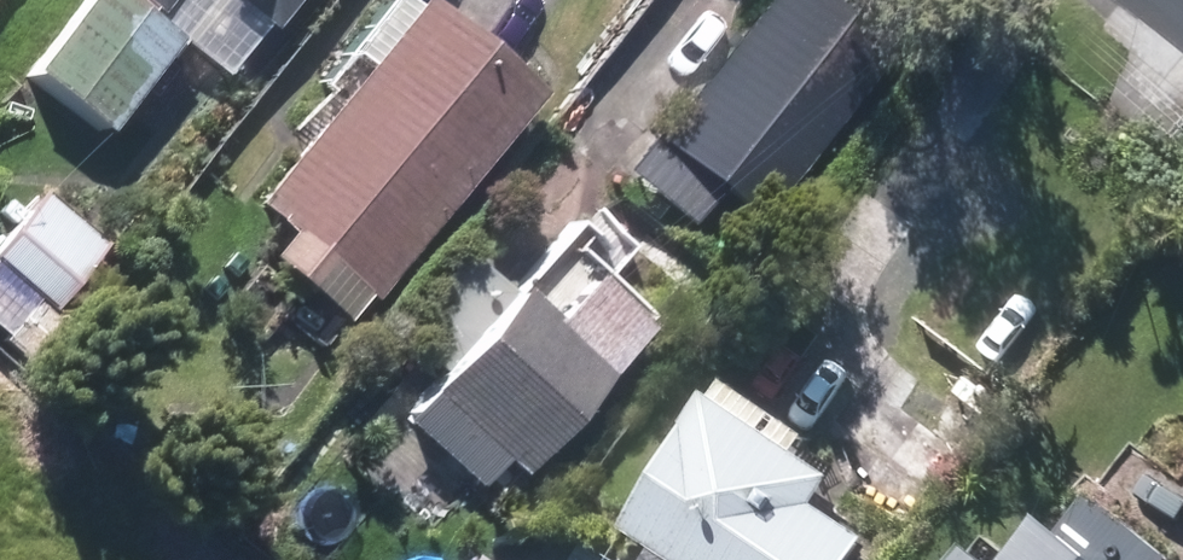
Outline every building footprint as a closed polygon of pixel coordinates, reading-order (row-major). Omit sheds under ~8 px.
[(24,57),(95,112),(161,31),(123,0),(71,0),(24,57)] [(263,13),(274,0),(247,0),(263,13)] [(253,191),(369,283),(526,82),(422,0),(402,0),(253,191)] [(695,224),(724,187),(764,218),(899,45),(841,0),(762,0),(628,171),(695,224)] [(47,300),(98,241),(37,188),(0,232),(0,260),(47,300)] [(462,249),(394,326),(437,364),(403,405),(479,470),(498,449),(511,460),(634,318),(580,270),(542,318),(503,283),(462,249)] [(848,430),(924,492),(981,420),(905,360),(848,430)] [(713,385),(622,514),(687,559),(844,559),(863,534),(809,496),(830,466),(713,385)] [(1180,554),(1096,488),(1070,521),(1057,510),(1017,559),(1175,559),(1180,554)] [(984,541),(968,559),(1007,559),(984,541)]
